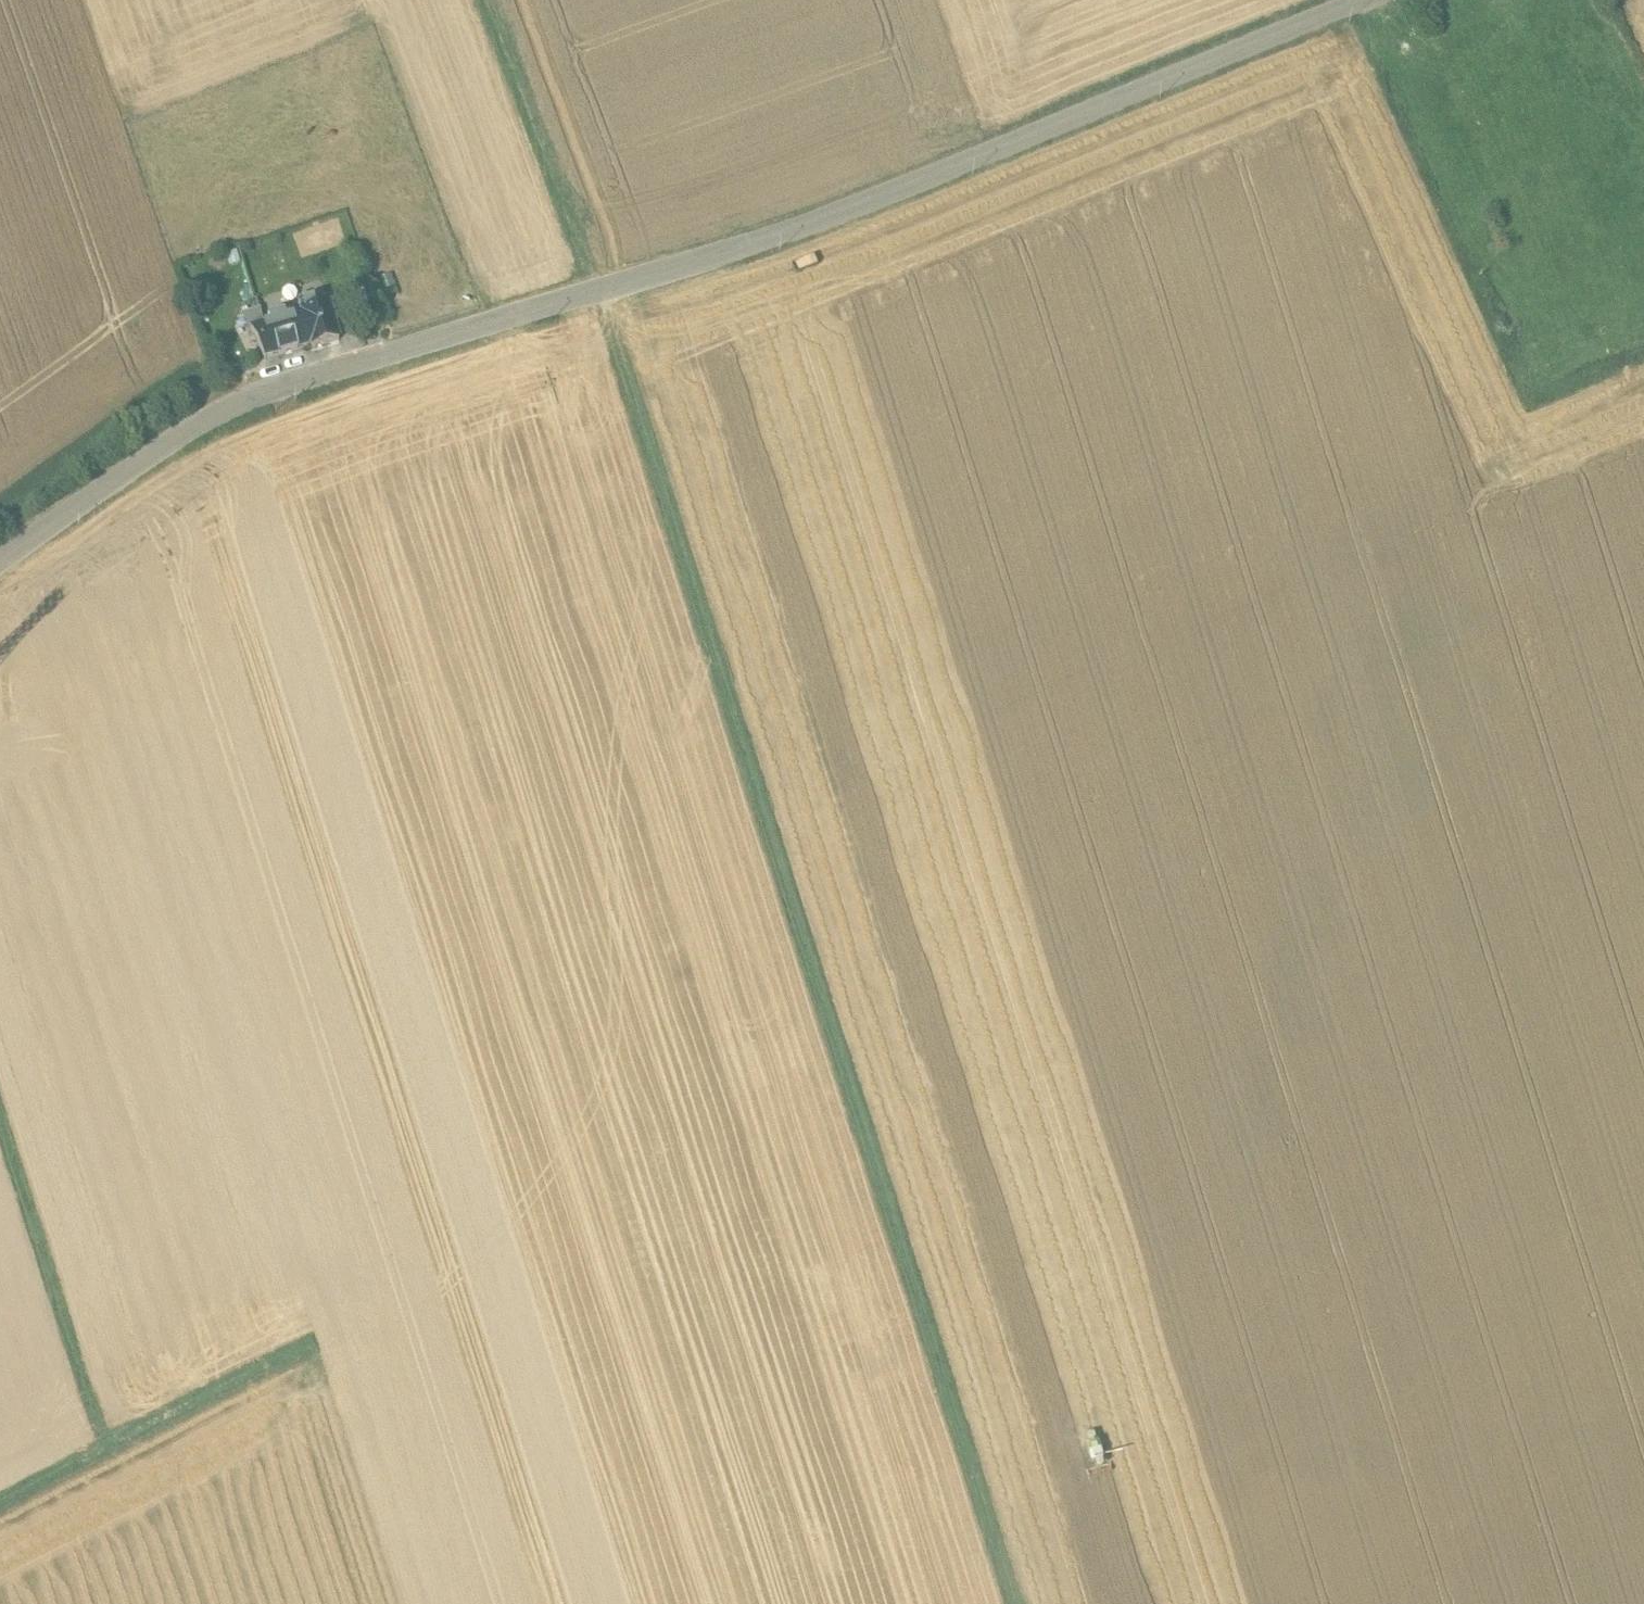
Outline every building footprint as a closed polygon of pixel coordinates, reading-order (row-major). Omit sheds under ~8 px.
[(317,309),(315,300),(300,304),(303,315),(312,347),(313,349),(340,341),(330,305),(317,309)] [(261,308),(244,312),(250,325),(265,321),(261,308)] [(303,315),(287,319),(285,314),(269,318),(271,324),(252,329),(266,359),(312,347),(303,315)]
